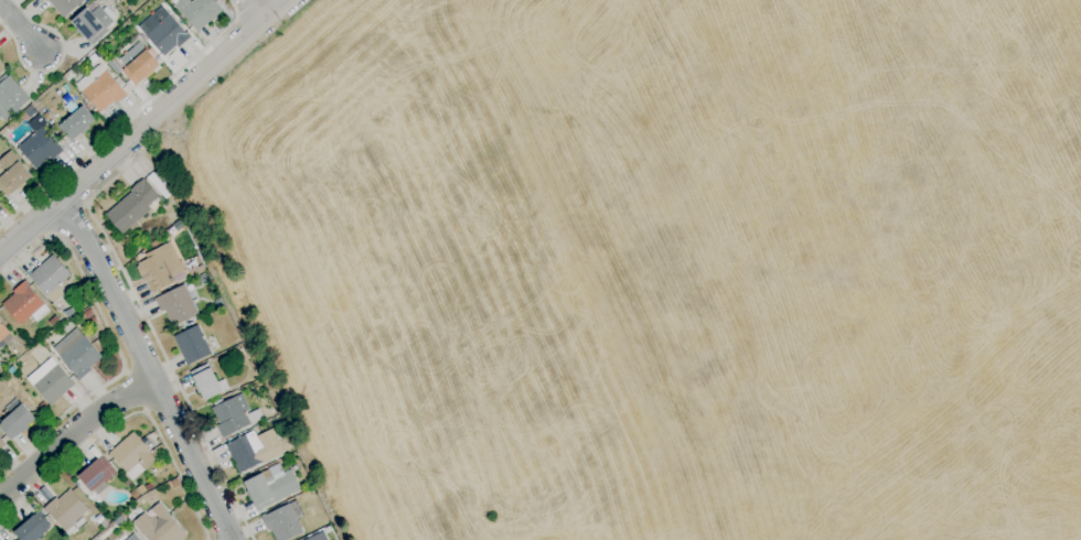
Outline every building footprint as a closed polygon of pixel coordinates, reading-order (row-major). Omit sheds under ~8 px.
[(63,19),(47,0),(83,0),(84,1),(63,19)] [(174,6),(180,0),(189,0),(191,2),(193,0),(211,0),(222,12),(207,24),(200,31),(197,33),(174,6)] [(92,46),(88,42),(88,43),(71,22),(86,8),(94,1),(99,8),(99,7),(113,22),(104,30),(107,33),(92,46)] [(163,57),(138,28),(162,7),(185,33),(186,32),(191,37),(178,48),(176,46),(163,57)] [(135,86),(121,71),(126,67),(119,60),(124,55),(126,53),(139,42),(146,50),(147,52),(150,48),(158,57),(154,61),(159,65),(152,72),(153,74),(146,80),(145,78),(139,84),(138,84),(135,86)] [(117,75),(106,62),(110,57),(121,71),(117,75)] [(96,115),(93,110),(92,110),(87,106),(90,104),(82,91),(76,85),(100,65),(106,72),(106,71),(127,95),(116,105),(114,101),(99,114),(98,112),(96,115)] [(6,122),(0,116),(0,79),(4,75),(7,77),(9,76),(30,100),(6,122)] [(39,115),(35,109),(34,109),(30,105),(35,100),(44,110),(39,115)] [(71,142),(56,126),(61,122),(62,123),(72,115),(64,107),(71,101),(72,101),(78,109),(83,106),(96,121),(88,128),(89,129),(82,136),(81,134),(71,142)] [(30,119),(23,111),(30,106),(36,112),(30,119)] [(35,170),(17,148),(35,132),(28,125),(39,115),(46,123),(42,127),(63,151),(52,161),(49,158),(35,170)] [(3,138),(0,134),(0,131),(6,127),(10,132),(3,138)] [(8,198),(0,189),(0,177),(0,160),(11,151),(20,162),(19,163),(32,177),(24,183),(25,184),(18,191),(17,190),(8,198)] [(163,197),(148,179),(153,174),(169,193),(163,197)] [(122,235),(105,215),(131,193),(129,191),(142,180),(158,198),(148,207),(151,210),(122,235)] [(178,233),(172,227),(180,220),(185,226),(178,233)] [(152,294),(147,282),(145,283),(142,278),(145,278),(143,277),(141,278),(136,268),(139,267),(138,264),(147,259),(145,255),(170,242),(180,262),(181,261),(184,268),(183,269),(184,271),(173,277),(176,282),(152,294)] [(46,296),(29,277),(52,256),(71,276),(62,283),(63,284),(60,287),(58,285),(46,296)] [(20,326),(1,305),(14,294),(12,292),(25,281),(28,284),(28,285),(50,311),(36,323),(32,316),(20,326)] [(172,326),(164,311),(161,312),(156,300),(184,285),(197,314),(172,326)] [(86,321),(82,314),(90,310),(94,315),(86,321)] [(53,327),(49,323),(55,316),(60,321),(53,327)] [(9,334),(0,342),(0,324),(2,326),(9,334)] [(186,366),(173,337),(197,325),(212,354),(186,366)] [(78,382),(75,379),(77,377),(52,349),(76,328),(101,358),(89,368),(92,370),(78,382)] [(240,360),(235,352),(242,348),(246,357),(240,360)] [(50,407),(26,379),(51,358),(74,386),(50,407)] [(204,402),(192,377),(190,372),(207,364),(210,368),(217,382),(224,379),(229,390),(223,393),(222,392),(204,402)] [(223,439),(216,426),(220,425),(212,409),(215,407),(214,403),(222,400),(223,403),(242,393),(249,410),(246,412),(247,414),(258,409),(263,419),(223,439)] [(42,411),(38,407),(43,402),(47,406),(42,411)] [(10,441),(0,430),(0,423),(21,404),(35,420),(28,426),(29,428),(21,434),(20,433),(10,441)] [(239,474),(225,445),(254,432),(256,438),(272,429),(279,444),(287,440),(291,449),(283,452),(283,454),(263,464),(263,463),(239,474)] [(131,482),(126,474),(109,453),(133,432),(151,453),(150,454),(157,462),(145,472),(145,471),(131,482)] [(97,496),(94,492),(92,493),(77,477),(101,456),(115,472),(103,482),(107,487),(97,496)] [(257,512),(255,507),(243,483),(260,475),(259,474),(268,469),(267,468),(278,463),(279,465),(283,473),(291,469),(301,490),(257,512)] [(148,492),(145,487),(150,483),(153,488),(148,492)] [(68,537),(47,512),(45,514),(43,510),(56,498),(57,500),(69,489),(88,511),(82,517),(87,523),(78,531),(76,529),(68,537)] [(186,536),(182,539),(147,539),(143,536),(143,537),(132,523),(145,514),(149,519),(151,517),(154,518),(156,519),(157,518),(151,510),(159,503),(169,515),(169,516),(186,536)] [(303,533),(290,539),(275,539),(270,530),(268,531),(260,516),(265,515),(266,516),(289,504),(303,533)] [(47,531),(38,539),(19,539),(13,533),(34,516),(38,512),(51,527),(46,530),(47,531)] [(119,530),(113,522),(120,516),(127,522),(119,530)] [(321,531),(301,539),(326,539),(321,531)]
